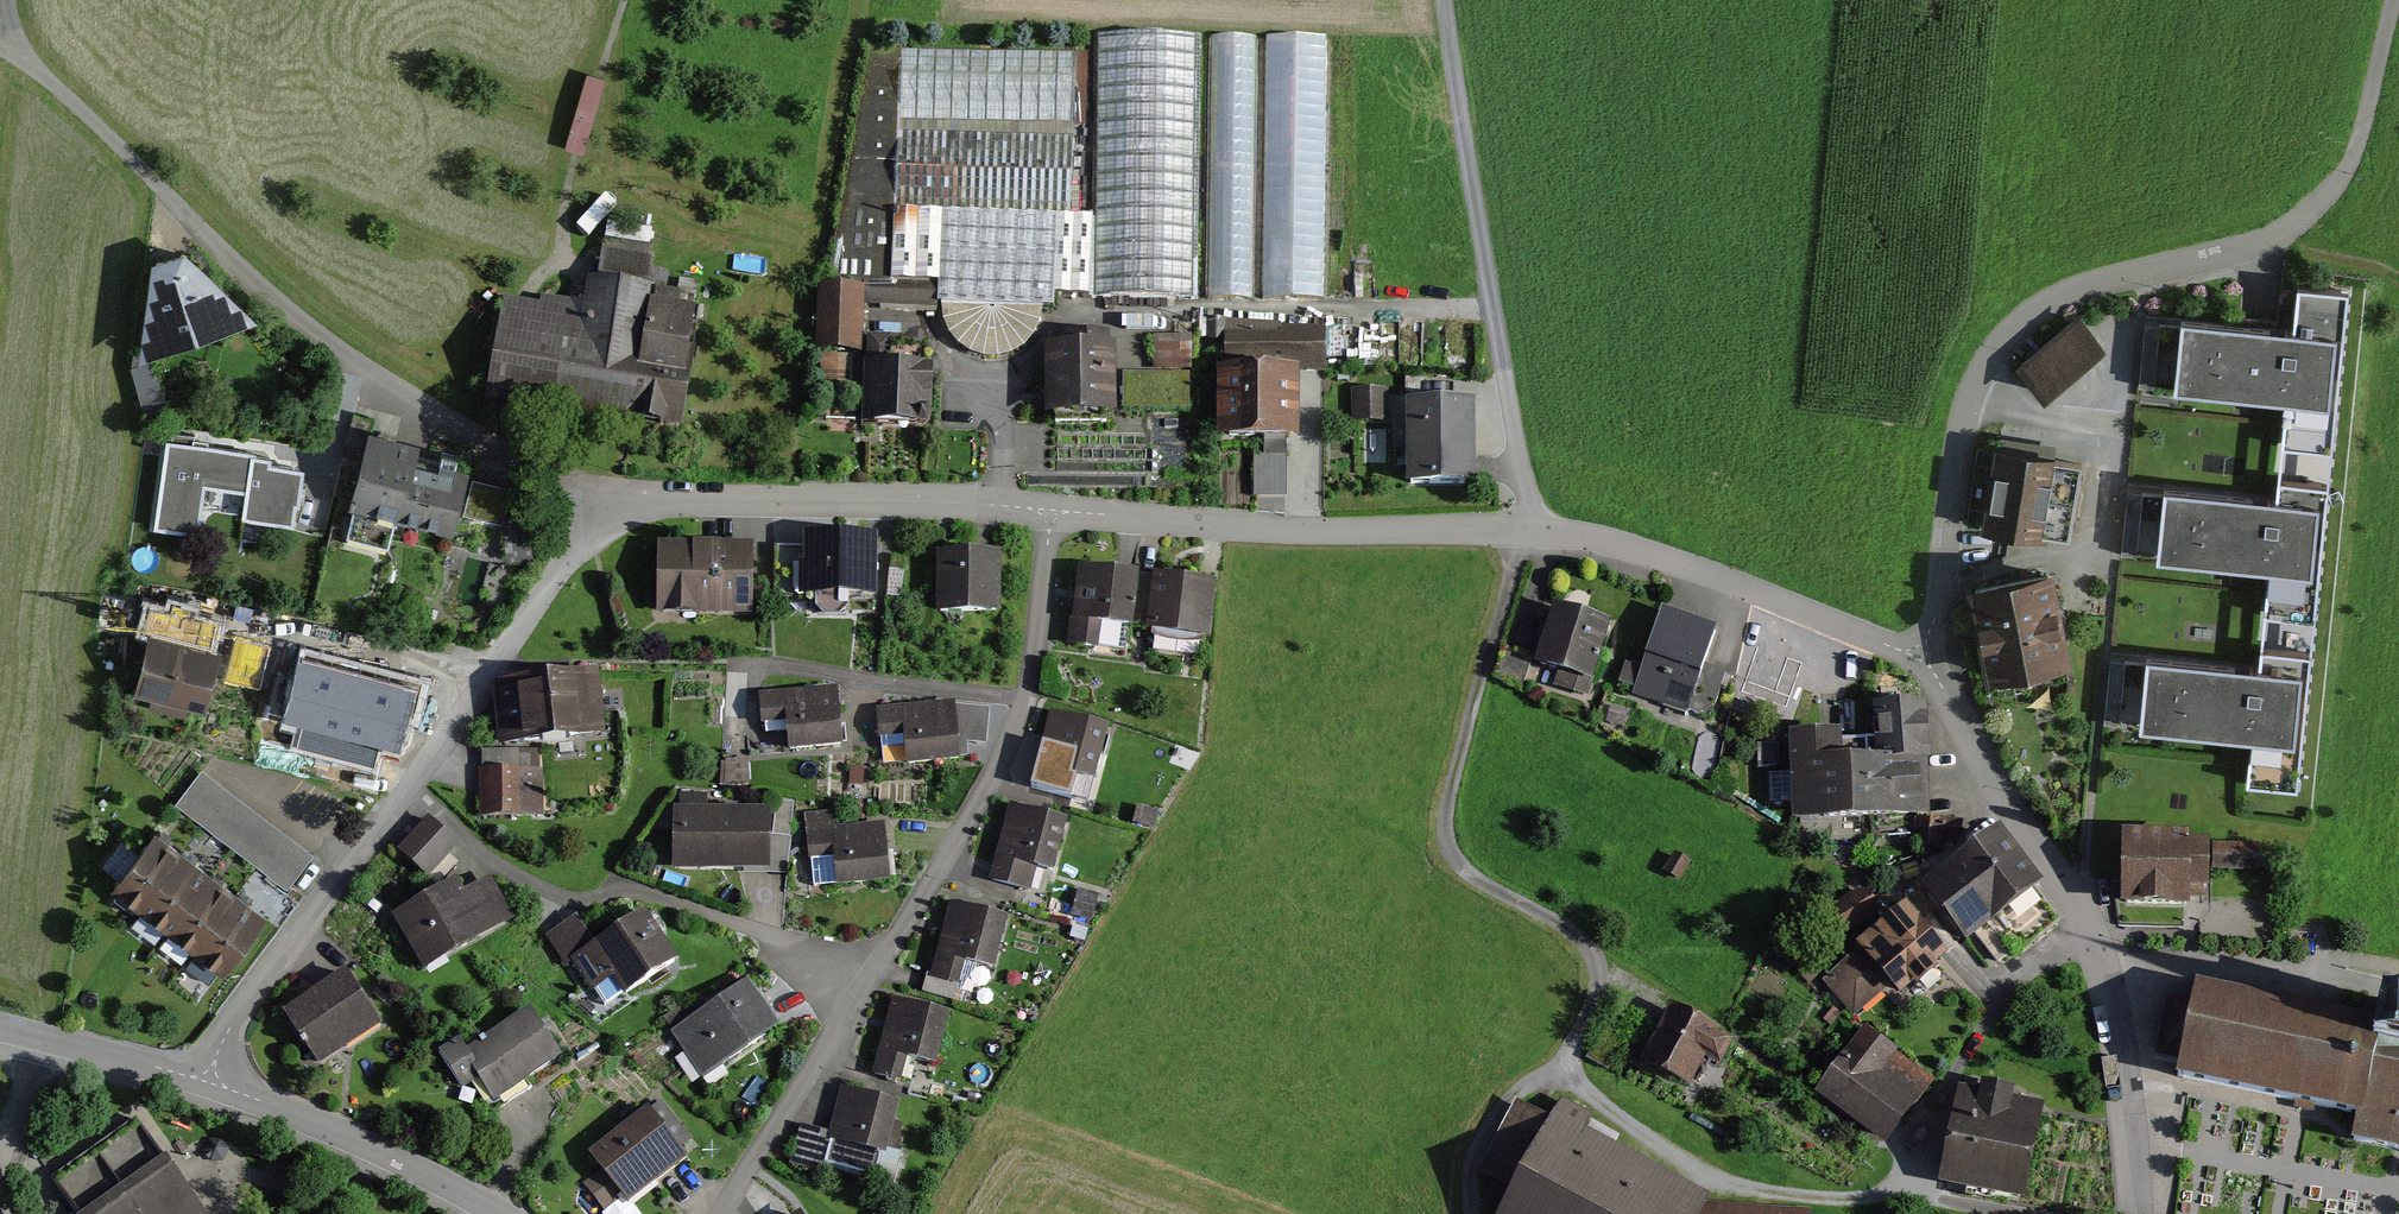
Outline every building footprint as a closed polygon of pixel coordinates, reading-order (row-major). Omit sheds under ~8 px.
[(1198,297),(1200,39),(1102,38),(1099,296),(1198,297)] [(1259,40),(1212,39),(1210,296),(1256,297),(1259,40)] [(1263,294),(1323,294),(1326,40),(1266,39),(1263,294)] [(1065,216),(1069,52),(870,49),(826,287),(818,286),(817,353),(824,354),(820,384),(850,386),(853,355),(863,355),(864,310),(936,308),(938,321),(942,333),(953,348),(965,354),(979,358),(994,360),(1007,355),(1020,347),(1029,336),(1034,324),(1036,308),(1045,309),(1046,296),(1083,297),(1085,217),(1065,216)] [(493,394),(675,424),(695,302),(662,297),(666,274),(645,271),(649,248),(606,241),(599,282),(589,280),(585,305),(544,298),(543,308),(508,302),(493,394)] [(159,404),(150,364),(256,326),(210,282),(185,258),(152,268),(139,367),(131,369),(141,408),(159,404)] [(2183,324),(2175,394),(2284,405),(2280,445),(2332,450),(2349,295),(2299,290),(2294,336),(2183,324)] [(2079,318),(2019,368),(2043,397),(2104,347),(2079,318)] [(1217,375),(1218,444),(1263,442),(1285,442),(1303,441),(1302,375),(1328,375),(1327,325),(1285,327),(1283,333),(1225,334),(1226,375),(1217,375)] [(1108,336),(1064,336),(1064,348),(1044,348),(1045,420),(1116,419),(1115,349),(1108,349),(1108,336)] [(1188,337),(1151,337),(1151,372),(1188,372),(1188,337)] [(930,429),(932,369),(924,369),(924,351),(901,350),(891,350),(892,340),(870,340),(869,366),(865,366),(864,427),(930,429)] [(1381,391),(1349,391),(1349,417),(1382,417),(1381,391)] [(1448,404),(1405,404),(1406,487),(1475,486),(1474,403),(1448,404)] [(395,519),(450,535),(468,471),(443,464),(441,469),(432,466),(412,461),(416,446),(372,433),(350,507),(354,508),(347,534),(387,546),(395,519)] [(1285,497),(1285,442),(1263,442),(1263,456),(1253,456),(1253,497),(1285,497)] [(200,448),(166,444),(154,533),(200,539),(206,492),(244,497),(241,522),(292,529),(295,508),(299,509),(304,473),(269,468),(270,463),(255,461),(256,456),(200,448)] [(1996,448),(1981,530),(2043,541),(2044,534),(2066,538),(2072,504),(2079,469),(2056,465),(2057,459),(1996,448)] [(465,515),(502,526),(506,563),(537,560),(532,507),(508,509),(513,493),(475,481),(465,515)] [(2169,493),(2162,562),(2270,573),(2266,613),(2314,618),(2328,486),(2282,481),(2279,504),(2169,493)] [(804,563),(799,563),(798,598),(816,599),(816,608),(825,617),(839,617),(848,610),(848,599),(876,600),(877,540),(856,539),(804,539),(804,563)] [(750,543),(658,544),(659,614),(751,613),(750,543)] [(997,557),(934,558),(935,583),(935,612),(998,611),(997,557)] [(1154,577),(1080,567),(1076,595),(1073,621),(1069,621),(1066,645),(1098,649),(1101,623),(1147,629),(1154,577)] [(904,573),(889,572),(886,596),(901,597),(904,573)] [(2054,572),(1967,589),(1985,683),(2073,665),(2063,618),(2054,572)] [(1174,579),(1154,577),(1147,629),(1147,634),(1208,642),(1215,584),(1174,579)] [(150,609),(143,634),(151,636),(135,694),(206,713),(221,655),(208,652),(212,637),(215,626),(191,619),(194,611),(171,605),(169,614),(150,609)] [(1613,626),(1553,607),(1543,634),(1534,663),(1559,671),(1553,688),(1588,699),(1613,626)] [(1695,622),(1663,610),(1641,669),(1627,664),(1620,684),(1634,689),(1633,693),(1686,713),(1717,631),(1695,622)] [(237,640),(226,680),(259,689),(270,648),(237,640)] [(1739,694),(1784,712),(1804,663),(1758,645),(1739,694)] [(2147,660),(2140,728),(2253,739),(2248,785),(2298,790),(2311,655),(2259,650),(2257,671),(2147,660)] [(1528,662),(1504,652),(1496,673),(1520,683),(1528,662)] [(420,687),(302,655),(281,731),(295,734),(290,749),(377,773),(382,753),(401,758),(420,687)] [(496,747),(607,735),(599,674),(499,683),(493,692),(496,747)] [(810,692),(758,696),(760,725),(786,723),(789,752),(841,748),(836,690),(810,692)] [(1790,730),(1793,815),(1929,811),(1927,754),(1930,754),(1929,732),(1927,697),(1871,698),(1873,733),(1842,734),(1842,728),(1829,729),(1790,730)] [(1621,727),(1628,710),(1611,704),(1605,721),(1621,727)] [(969,757),(968,746),(987,748),(991,710),(956,706),(933,707),(878,710),(879,740),(905,738),(906,766),(958,763),(958,758),(969,757)] [(1107,731),(1050,715),(1045,735),(1029,791),(1068,802),(1076,775),(1093,780),(1107,731)] [(535,750),(483,751),(483,768),(479,768),(481,817),(542,815),(541,770),(536,770),(535,750)] [(721,786),(750,786),(751,763),(722,762),(721,786)] [(866,768),(850,767),(849,787),(865,788),(866,768)] [(201,771),(176,803),(285,888),(310,856),(201,771)] [(746,871),(769,871),(770,836),(770,808),(733,808),(708,808),(708,795),(680,795),(679,808),(673,808),(673,871),(746,871)] [(793,802),(776,801),(773,836),(770,836),(769,871),(746,871),(745,875),(787,875),(791,839),(789,838),(793,802)] [(1067,822),(1007,807),(1002,827),(988,880),(1031,891),(1037,869),(1054,873),(1067,822)] [(1136,808),(1132,824),(1155,829),(1159,813),(1136,808)] [(836,829),(834,813),(805,816),(811,862),(831,860),(834,889),(891,883),(884,823),(862,826),(836,829)] [(1958,850),(1959,821),(1915,819),(1914,848),(1958,850)] [(455,847),(427,821),(399,853),(427,878),(455,847)] [(2190,828),(2122,827),(2122,902),(2189,902),(2189,894),(2208,894),(2208,834),(2190,834),(2190,828)] [(2000,833),(1922,891),(1942,917),(1964,947),(2042,889),(2018,856),(2000,833)] [(155,835),(112,896),(224,980),(268,921),(251,909),(213,879),(186,859),(160,839),(155,835)] [(2262,841),(2214,840),(2214,866),(2261,867),(2262,841)] [(1672,880),(1681,865),(1670,858),(1660,873),(1672,880)] [(426,973),(514,921),(490,880),(466,894),(458,881),(394,918),(426,973)] [(1842,940),(1881,910),(1860,883),(1821,913),(1842,940)] [(1100,895),(1078,890),(1072,919),(1093,924),(1100,895)] [(1007,922),(949,906),(944,924),(926,991),(953,998),(963,961),(994,969),(1007,922)] [(1949,961),(1906,909),(1857,950),(1898,998),(1912,987),(1918,994),(1940,975),(1937,971),(1949,961)] [(626,993),(675,961),(644,913),(596,944),(576,914),(545,935),(565,965),(571,960),(592,991),(615,976),(626,993)] [(1854,957),(1824,982),(1852,1016),(1883,991),(1854,957)] [(346,967),(282,1008),(320,1064),(346,1046),(383,1023),(346,967)] [(670,1034),(700,1080),(776,1029),(755,997),(746,984),(670,1034)] [(2175,1078),(2358,1113),(2354,1136),(2393,1144),(2398,1111),(2398,1011),(2366,1004),(2363,1023),(2192,990),(2188,1007),(2176,1004),(2165,1064),(2177,1066),(2175,1078)] [(951,1016),(893,999),(887,1020),(871,1075),(901,1084),(908,1059),(936,1067),(951,1016)] [(494,1100),(563,1055),(546,1027),(530,1003),(467,1044),(459,1033),(438,1047),(463,1085),(478,1075),(494,1100)] [(1670,1004),(1637,1068),(1688,1095),(1702,1069),(1705,1062),(1721,1070),(1735,1042),(1723,1036),(1725,1033),(1670,1004)] [(1868,1023),(1814,1093),(1883,1147),(1937,1077),(1868,1023)] [(1979,1092),(1960,1088),(1940,1187),(1979,1195),(2024,1204),(2044,1105),(2015,1100),(2016,1093),(1981,1086),(1979,1092)] [(898,1107),(840,1092),(835,1109),(829,1133),(802,1126),(794,1158),(891,1183),(898,1156),(886,1153),(898,1107)] [(1813,1209),(1708,1198),(1581,1129),(1588,1116),(1563,1102),(1551,1124),(1520,1107),(1491,1159),(1526,1178),(1507,1213),(1813,1213),(1813,1209)] [(664,1178),(687,1159),(647,1111),(589,1158),(598,1169),(580,1183),(605,1213),(622,1199),(628,1207),(664,1178)] [(74,1213),(200,1213),(136,1124),(52,1183),(74,1213)]
